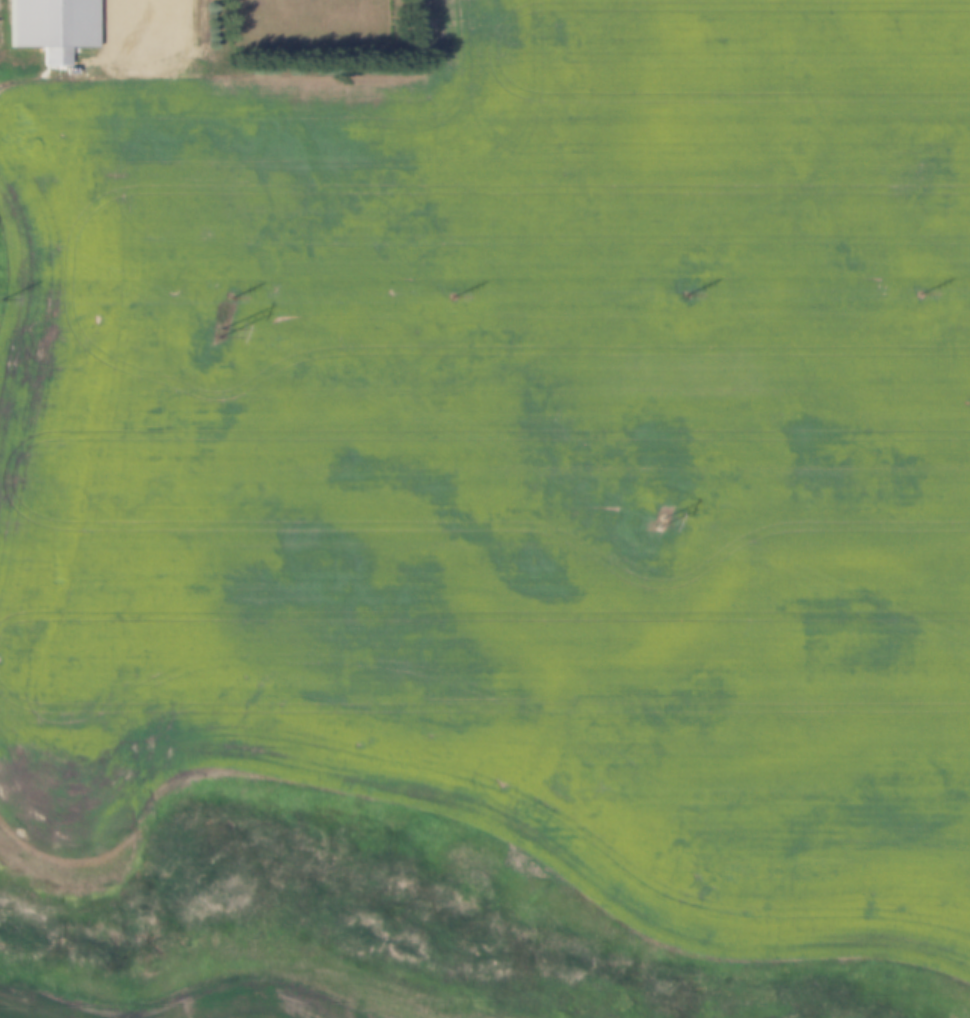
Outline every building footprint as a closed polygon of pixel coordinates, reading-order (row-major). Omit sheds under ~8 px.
[(97,0),(11,0),(11,49),(43,49),(43,68),(71,68),(71,50),(97,50),(97,0)]
